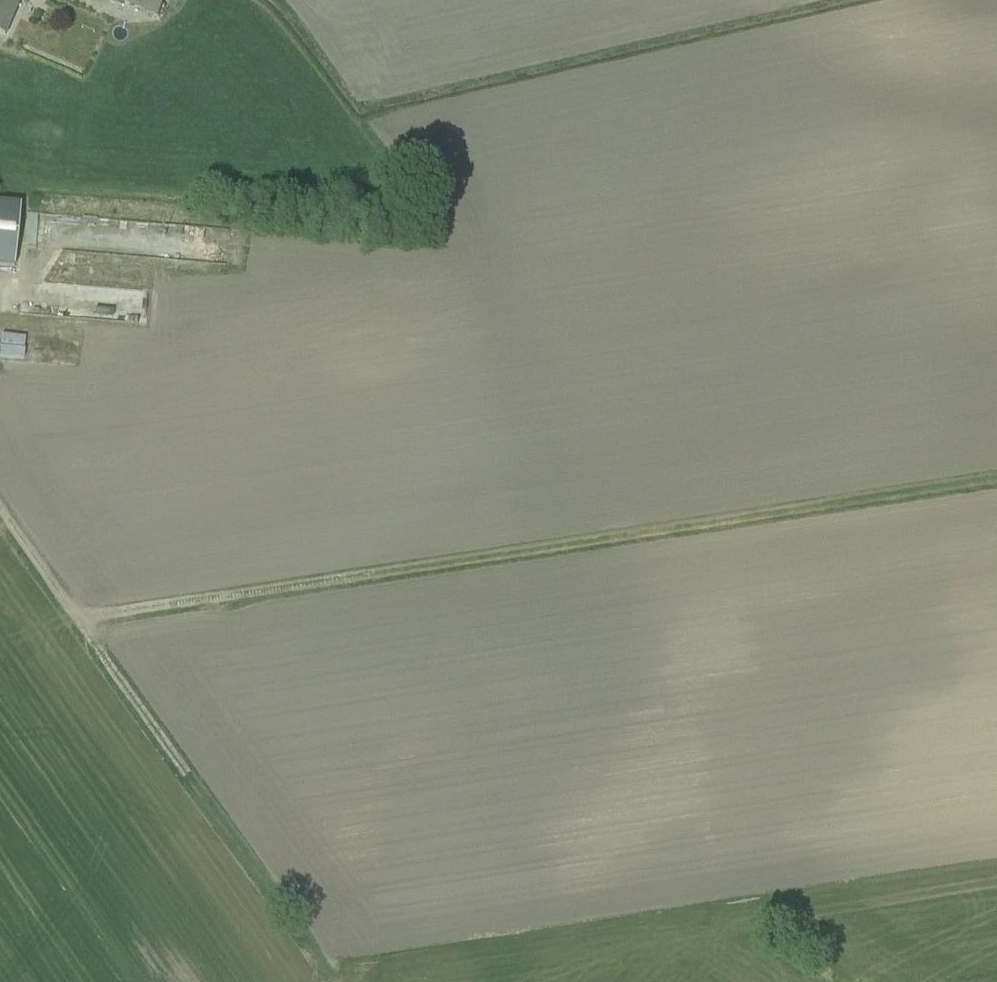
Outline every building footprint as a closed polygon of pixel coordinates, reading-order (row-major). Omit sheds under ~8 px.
[(5,34),(19,0),(0,0),(0,32),(5,34)] [(156,19),(165,0),(114,0),(156,19)] [(0,205),(0,267),(13,268),(19,207),(0,205)] [(24,361),(28,337),(2,333),(0,348),(0,358),(24,361)]
